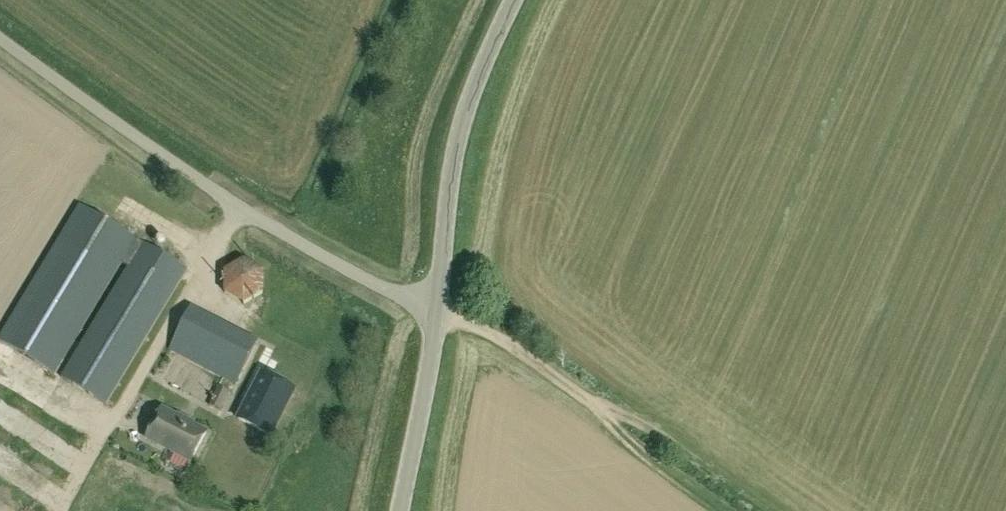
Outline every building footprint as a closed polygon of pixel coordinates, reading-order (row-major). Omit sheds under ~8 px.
[(79,204),(0,337),(0,341),(56,375),(123,263),(128,267),(61,378),(107,405),(189,269),(144,242),(143,243),(136,240),(136,239),(79,204)] [(221,256),(220,293),(253,294),(254,256),(221,256)] [(255,346),(189,311),(169,348),(236,383),(255,346)] [(189,368),(191,362),(168,353),(160,373),(179,380),(185,366),(189,368)] [(272,434),(295,387),(263,371),(239,418),(272,434)] [(221,409),(229,393),(217,387),(209,403),(221,409)] [(191,462),(207,433),(163,409),(147,438),(191,462)]
